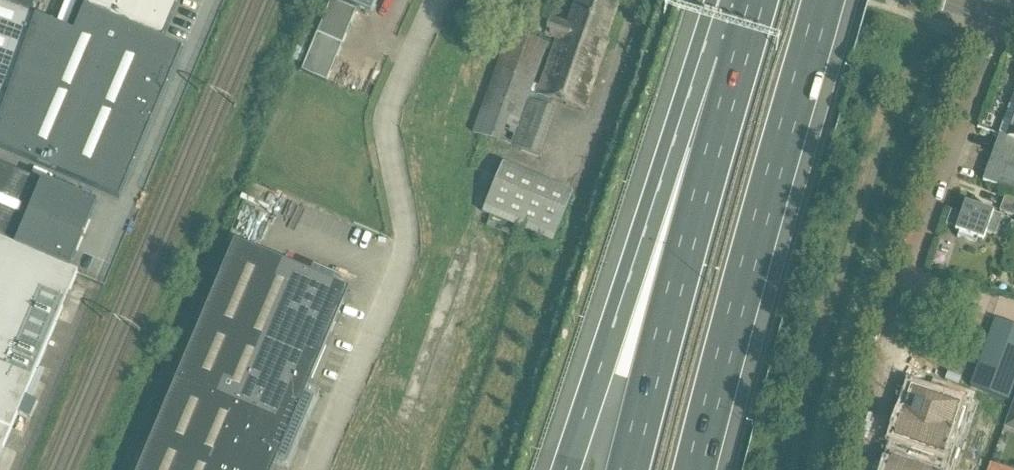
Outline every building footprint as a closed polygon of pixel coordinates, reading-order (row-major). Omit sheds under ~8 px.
[(30,20),(32,15),(37,0),(0,0),(0,8),(30,20)] [(84,9),(163,43),(181,0),(88,0),(84,9)] [(316,38),(302,72),(326,83),(341,46),(356,12),(328,0),(321,0),(307,34),(316,38)] [(371,14),(376,0),(337,0),(371,14)] [(492,140),(511,147),(542,158),(559,111),(547,107),(550,100),(584,112),(608,46),(603,45),(618,3),(609,0),(576,0),(568,24),(541,15),(535,31),(546,35),(545,36),(557,41),(556,45),(540,87),(533,85),(548,45),(509,31),(472,133),(492,140)] [(8,98),(37,23),(30,20),(0,8),(0,95),(8,98)] [(0,119),(0,150),(120,200),(183,51),(163,43),(84,9),(74,33),(32,15),(30,20),(37,23),(8,98),(0,119)] [(8,98),(0,95),(0,119),(8,98)] [(1000,135),(999,136),(1013,142),(1013,120),(1013,122),(1008,138),(1000,135)] [(1013,193),(1013,142),(999,136),(983,182),(1013,193)] [(504,165),(483,213),(536,236),(553,243),(573,195),(557,188),(504,165)] [(98,203),(43,180),(41,183),(40,183),(0,166),(0,242),(70,270),(98,203)] [(1006,196),(1000,212),(1013,217),(1013,198),(1006,196)] [(947,225),(960,229),(958,236),(977,243),(978,239),(984,241),(987,232),(996,236),(1003,216),(969,205),(965,216),(951,211),(947,225)] [(13,430),(79,273),(72,271),(70,270),(0,242),(0,424),(13,430)] [(235,243),(177,382),(301,434),(315,401),(305,396),(349,291),(235,243)] [(970,387),(1008,401),(1013,384),(1013,327),(996,320),(970,387)] [(177,382),(140,469),(274,469),(277,464),(287,468),(301,434),(177,382)] [(919,394),(910,418),(953,433),(962,410),(919,394)] [(910,418),(901,443),(943,459),(953,433),(910,418)] [(13,430),(0,424),(0,461),(13,430)] [(891,469),(939,469),(943,459),(901,443),(891,469)]
